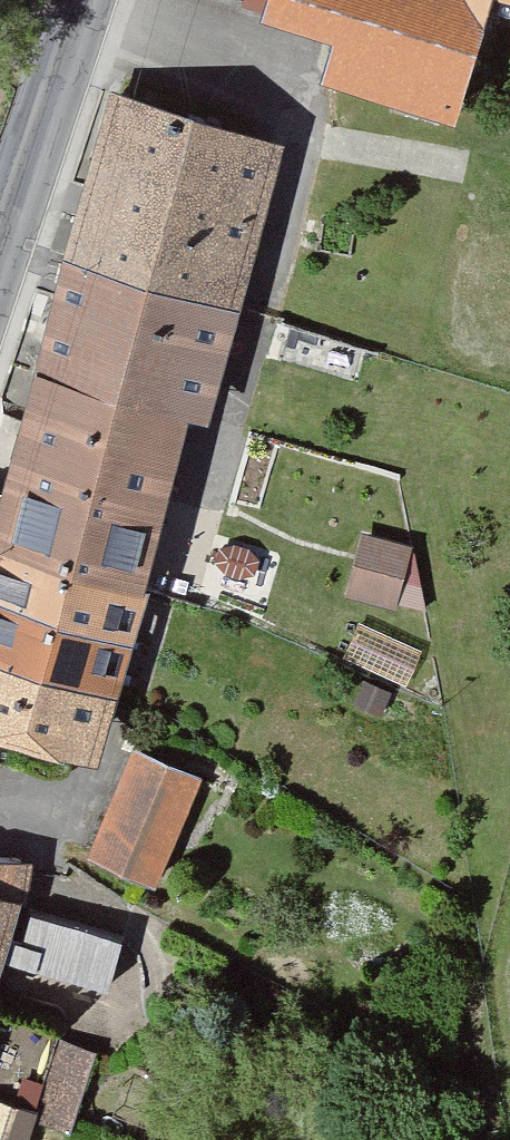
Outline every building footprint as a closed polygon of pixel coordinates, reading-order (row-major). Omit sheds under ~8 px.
[(266,28),(335,50),(319,90),(461,136),(500,0),(275,0),(266,28)] [(37,386),(187,421),(211,425),(286,146),(116,99),(37,386)] [(0,525),(0,557),(147,593),(187,421),(37,386),(0,525)] [(416,599),(428,537),(365,525),(353,587),(416,599)] [(96,763),(147,593),(0,557),(0,738),(96,763)] [(125,753),(86,859),(155,884),(194,778),(125,753)] [(0,891),(0,960),(18,896),(0,891)] [(57,928),(36,988),(98,1010),(119,950),(57,928)] [(90,1056),(24,1039),(7,1106),(37,1114),(35,1124),(70,1133),(90,1056)]
